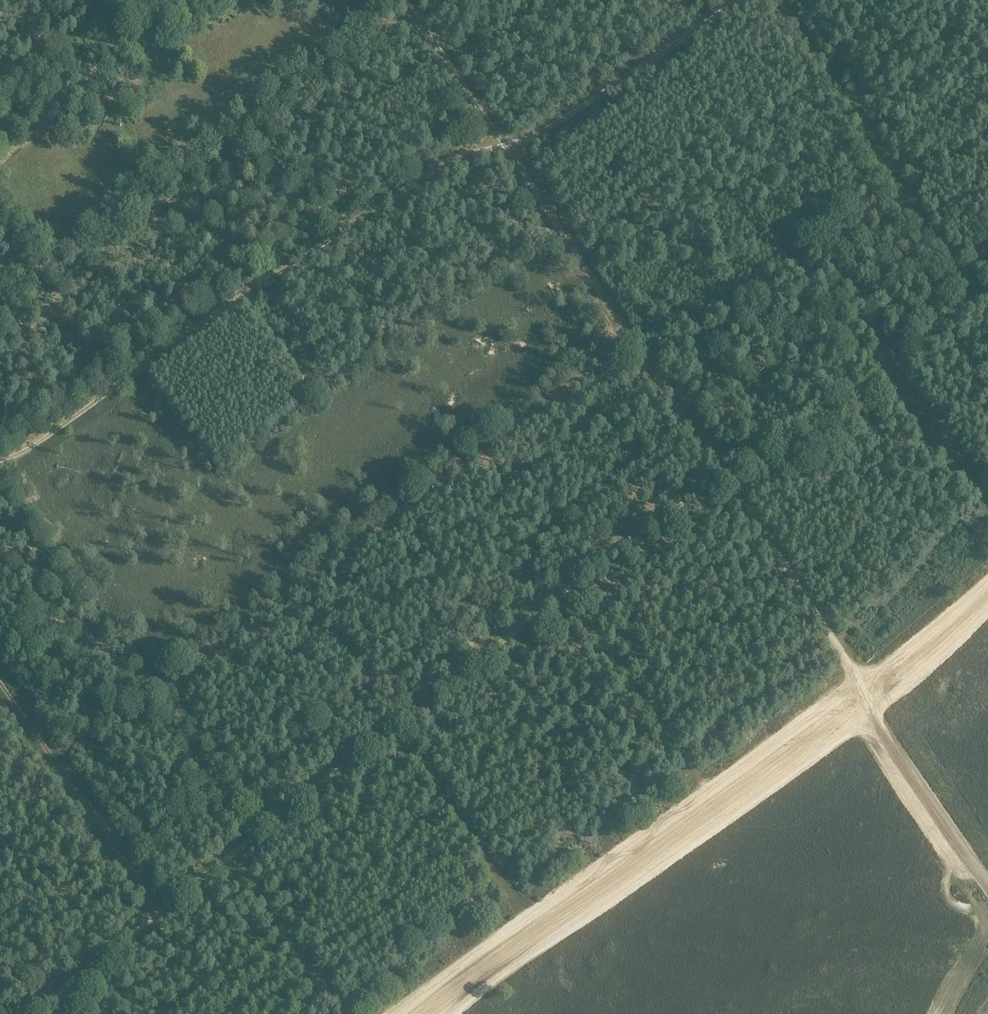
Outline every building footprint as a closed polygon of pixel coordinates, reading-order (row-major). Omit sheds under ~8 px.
[(568,589),(557,595),(560,601),(556,603),(558,606),(573,598),(568,589)] [(245,845),(228,852),(232,861),(248,854),(245,845)]
